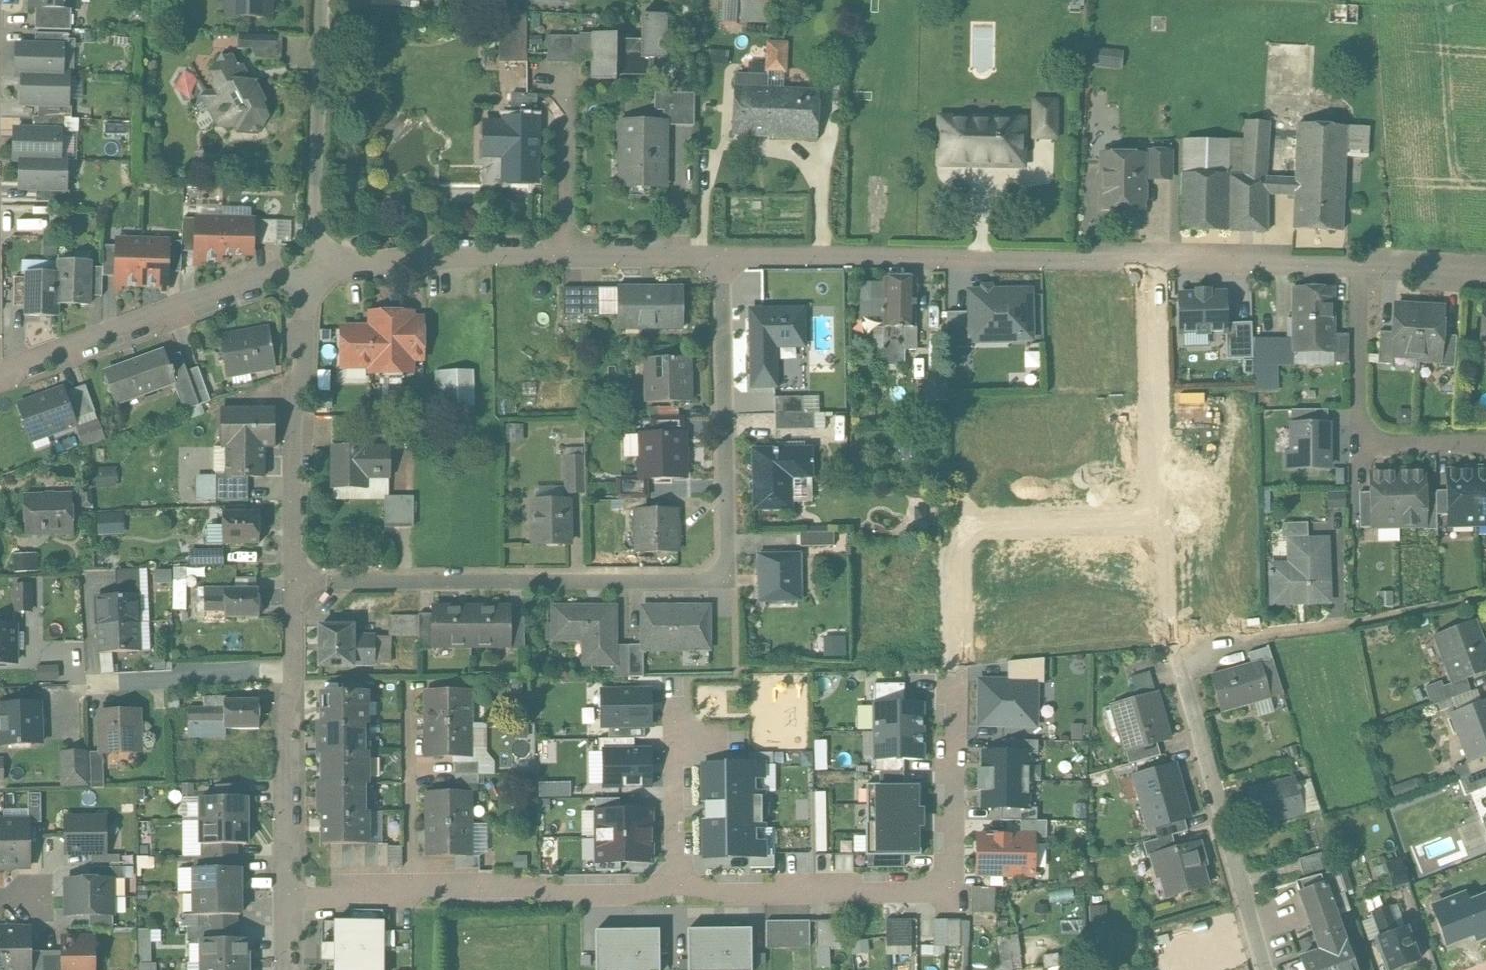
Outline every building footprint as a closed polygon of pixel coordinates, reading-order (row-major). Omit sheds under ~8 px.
[(32,8),(36,8),(72,9),(78,9),(78,0),(32,0),(32,8)] [(228,17),(269,18),(269,0),(229,0),(228,17)] [(766,5),(740,4),(740,21),(766,22),(766,5)] [(1358,7),(1330,5),(1329,23),(1358,25),(1358,7)] [(72,9),(36,8),(35,30),(71,31),(72,9)] [(525,13),(498,12),(495,65),(523,66),(525,13)] [(641,40),(617,40),(616,76),(655,77),(655,71),(653,71),(653,59),(667,59),(668,15),(665,15),(665,18),(644,18),(644,14),(642,14),(641,40)] [(69,34),(36,34),(35,47),(63,47),(63,48),(68,48),(69,34)] [(591,34),(580,34),(580,36),(580,59),(591,59),(591,34)] [(616,80),(616,76),(617,40),(617,35),(591,34),(591,59),(597,59),(597,80),(616,80)] [(281,37),(253,36),(252,52),(256,59),(280,60),(281,37)] [(580,36),(548,36),(547,63),(580,63),(580,59),(580,36)] [(785,44),(768,43),(767,70),(784,71),(785,44)] [(35,47),(24,46),(17,53),(16,61),(19,61),(19,76),(22,76),(23,75),(63,76),(63,48),(63,47),(35,47)] [(1095,48),(1093,67),(1122,69),(1124,50),(1095,48)] [(238,67),(233,56),(221,56),(210,74),(215,83),(212,87),(218,98),(210,112),(218,127),(234,128),(238,133),(259,134),(267,120),(261,109),(267,100),(257,82),(249,81),(241,67),(238,67)] [(174,92),(192,97),(199,76),(180,70),(174,92)] [(819,91),(767,89),(768,76),(734,74),(734,87),(732,135),(817,139),(819,91)] [(63,76),(23,75),(22,76),(22,97),(29,105),(39,105),(68,106),(68,105),(69,76),(63,76)] [(663,110),(663,119),(693,119),(693,94),(663,93),(663,110)] [(537,95),(511,94),(510,119),(533,119),(537,119),(537,95)] [(68,106),(39,105),(38,117),(38,118),(67,119),(67,120),(72,120),(72,105),(68,105),(68,106)] [(67,119),(38,118),(38,117),(33,117),(33,131),(61,132),(61,133),(66,133),(67,120),(67,119)] [(533,119),(510,119),(510,122),(487,121),(487,157),(489,157),(489,154),(503,154),(503,159),(506,159),(506,154),(512,154),(511,180),(538,180),(539,127),(533,127),(533,119)] [(1022,122),(942,121),(941,163),(1021,164),(1022,122)] [(1242,176),(1182,174),(1181,231),(1227,231),(1227,232),(1267,232),(1267,194),(1268,178),(1265,178),(1270,123),(1245,121),(1244,141),(1242,176)] [(663,123),(621,122),(621,143),(625,143),(625,186),(662,186),(663,123)] [(1346,127),(1298,125),(1296,157),(1345,160),(1345,157),(1346,127)] [(1367,129),(1346,127),(1345,157),(1366,158),(1367,129)] [(33,131),(22,131),(15,138),(14,145),(17,145),(16,160),(20,160),(60,161),(61,160),(61,133),(61,132),(33,131)] [(1244,141),(1183,140),(1182,174),(1242,176),(1244,141)] [(1171,152),(1148,151),(1147,179),(1170,180),(1171,152)] [(1121,159),(1103,159),(1103,174),(1100,178),(1099,187),(1103,190),(1103,209),(1141,210),(1142,155),(1124,155),(1121,159)] [(1345,160),(1296,157),(1295,179),(1295,196),(1293,229),(1342,231),(1345,160)] [(60,161),(20,160),(20,181),(27,189),(37,189),(66,190),(66,189),(67,160),(61,160),(60,161)] [(934,178),(948,182),(951,168),(938,164),(934,178)] [(1295,179),(1268,178),(1267,194),(1295,196),(1295,179)] [(66,190),(37,189),(36,202),(70,203),(70,189),(66,189),(66,190)] [(44,213),(35,226),(51,237),(60,223),(44,213)] [(195,219),(183,218),(182,242),(182,252),(194,252),(195,219)] [(222,220),(195,219),(194,252),(201,260),(222,261),(222,255),(221,255),(222,220)] [(255,220),(222,220),(221,255),(222,255),(247,255),(254,248),(254,244),(255,220)] [(277,221),(255,220),(254,244),(277,245),(277,221)] [(143,240),(116,240),(116,246),(115,277),(122,285),(142,285),(143,240)] [(170,241),(143,240),(142,285),(161,286),(169,279),(169,272),(170,241)] [(182,242),(170,241),(169,272),(181,273),(182,252),(182,242)] [(116,246),(104,246),(103,268),(103,276),(115,277),(116,246)] [(75,262),(59,262),(58,274),(59,274),(58,304),(76,305),(76,299),(90,299),(90,297),(91,268),(75,267),(75,262)] [(103,268),(91,268),(90,297),(102,297),(103,276),(103,268)] [(58,274),(43,274),(43,279),(26,278),(26,307),(26,310),(40,310),(40,316),(58,317),(58,304),(59,274),(58,274)] [(916,278),(884,277),(884,285),(862,284),(861,311),(866,316),(876,316),(880,312),(883,312),(883,327),(884,328),(906,328),(915,328),(916,278)] [(26,278),(14,278),(14,307),(26,307),(26,278)] [(675,288),(642,288),(642,287),(638,287),(638,288),(620,288),(620,287),(618,287),(618,288),(598,288),(599,316),(618,316),(618,328),(675,329),(675,288)] [(580,288),(563,288),(563,316),(581,316),(580,288)] [(598,288),(580,288),(581,316),(599,316),(598,288)] [(1333,288),(1293,288),(1293,339),(1293,353),(1294,353),(1333,353),(1334,353),(1334,334),(1333,288)] [(1030,292),(970,292),(970,313),(971,333),(972,333),(1010,332),(1010,339),(1031,339),(1030,292)] [(1179,295),(1180,334),(1225,332),(1226,332),(1226,324),(1225,294),(1209,294),(1209,292),(1196,292),(1196,295),(1179,295)] [(1419,308),(1395,307),(1394,333),(1392,355),(1393,355),(1416,356),(1419,308)] [(801,308),(748,309),(750,386),(771,385),(771,344),(802,343),(801,308)] [(1443,310),(1419,308),(1416,356),(1415,360),(1439,362),(1440,362),(1442,336),(1443,310)] [(411,312),(371,312),(371,328),(341,328),(341,366),(371,366),(371,373),(411,373),(411,358),(423,358),(423,319),(411,319),(411,312)] [(971,333),(970,313),(947,313),(947,349),(972,348),(972,333),(971,333)] [(1226,332),(1225,332),(1226,360),(1253,359),(1252,323),(1226,324),(1226,332)] [(906,328),(884,328),(883,366),(905,367),(906,328)] [(267,330),(222,339),(229,375),(273,367),(267,330)] [(1394,333),(1380,332),(1378,364),(1393,365),(1393,355),(1392,355),(1394,333)] [(1348,334),(1334,334),(1334,353),(1333,353),(1333,362),(1348,362),(1348,334)] [(1456,337),(1442,336),(1440,362),(1439,362),(1439,368),(1454,369),(1456,337)] [(1294,362),(1294,353),(1293,353),(1293,339),(1254,339),(1254,362),(1271,362),(1294,362)] [(165,352),(104,374),(115,402),(173,381),(176,381),(167,357),(165,352)] [(187,371),(180,353),(167,357),(176,381),(173,381),(184,411),(199,405),(187,371)] [(689,356),(644,357),(645,402),(690,401),(689,356)] [(1271,362),(1254,362),(1254,398),(1272,398),(1271,362)] [(211,401),(198,367),(187,371),(199,405),(211,401)] [(474,407),(472,371),(442,371),(443,408),(474,407)] [(930,384),(930,404),(944,404),(944,384),(930,384)] [(63,388),(18,405),(31,441),(76,424),(74,419),(66,397),(63,388)] [(87,389),(66,397),(74,419),(95,412),(87,389)] [(801,395),(773,396),(773,411),(801,410),(801,395)] [(678,405),(648,405),(648,416),(678,415),(678,405)] [(274,408),(222,408),(222,446),(226,446),(226,474),(226,476),(248,476),(264,476),(264,446),(274,446),(274,408)] [(801,410),(773,411),(774,427),(812,426),(812,410),(801,410)] [(1327,410),(1292,410),(1292,426),(1328,426),(1327,410)] [(682,419),(652,420),(652,434),(682,433),(682,419)] [(522,438),(522,426),(507,426),(507,438),(522,438)] [(1328,426),(1292,426),(1292,453),(1286,453),(1286,468),(1297,468),(1329,468),(1329,426),(1328,426)] [(652,434),(639,434),(639,435),(642,435),(643,458),(639,458),(640,479),(640,480),(646,480),(685,479),(684,433),(682,433),(652,434)] [(809,447),(750,448),(751,505),(789,504),(789,473),(810,472),(809,447)] [(388,451),(338,451),(338,459),(332,459),(332,489),(388,489),(388,451)] [(584,458),(584,457),(566,457),(567,493),(584,493),(583,458),(584,458)] [(95,486),(120,484),(119,466),(94,468),(95,486)] [(1474,471),(1448,472),(1449,515),(1449,526),(1475,526),(1474,471)] [(1474,471),(1475,526),(1485,525),(1485,471),(1474,471)] [(1424,472),(1397,473),(1398,527),(1425,527),(1424,472)] [(1397,473),(1371,473),(1371,493),(1372,528),(1398,527),(1397,473)] [(248,476),(226,476),(226,474),(216,474),(216,499),(248,499),(248,476)] [(640,479),(618,480),(618,499),(623,499),(646,499),(646,480),(640,480),(640,479)] [(1449,515),(1448,491),(1436,491),(1436,494),(1437,494),(1437,515),(1449,515)] [(1329,497),(1329,507),(1346,508),(1347,492),(1339,492),(1339,497),(1329,497)] [(1371,493),(1359,493),(1360,528),(1372,528),(1371,493)] [(54,497),(27,498),(26,497),(25,497),(27,534),(72,532),(71,495),(54,496),(54,497)] [(646,499),(623,499),(623,511),(635,511),(647,511),(646,499)] [(414,500),(387,500),(387,526),(414,526),(414,500)] [(568,501),(534,501),(534,545),(569,544),(568,501)] [(647,511),(635,511),(636,552),(678,551),(677,510),(647,511)] [(259,511),(223,512),(223,544),(259,544),(259,511)] [(99,534),(128,533),(127,512),(99,513),(99,534)] [(1307,523),(1284,524),(1284,538),(1308,537),(1307,523)] [(830,539),(830,528),(798,528),(798,540),(830,539)] [(1326,541),(1290,542),(1290,566),(1271,567),(1273,603),(1328,601),(1326,541)] [(800,549),(758,550),(758,596),(800,596),(800,549)] [(224,551),(203,551),(203,560),(224,561),(224,551)] [(14,556),(15,573),(39,571),(38,554),(14,556)] [(175,568),(176,610),(187,609),(186,567),(175,568)] [(140,569),(116,570),(116,583),(140,582),(140,569)] [(140,582),(116,583),(116,596),(137,595),(137,596),(141,596),(140,582)] [(31,586),(15,586),(15,610),(31,610),(31,586)] [(31,586),(31,610),(42,610),(42,586),(31,586)] [(225,588),(204,588),(204,596),(205,596),(205,602),(198,602),(198,611),(204,611),(205,611),(225,611),(225,589),(225,588)] [(225,589),(225,611),(225,617),(259,617),(258,589),(225,589)] [(116,596),(97,597),(98,625),(138,623),(137,596),(137,595),(116,596)] [(611,605),(548,605),(548,639),(583,639),(583,667),(611,667),(611,645),(611,605)] [(471,608),(433,608),(433,614),(434,646),(471,646),(471,608)] [(509,608),(471,608),(471,646),(508,646),(510,646),(509,614),(509,608)] [(707,610),(641,610),(641,645),(641,650),(643,651),(707,650),(707,610)] [(416,614),(392,615),(392,634),(417,633),(416,614)] [(433,614),(419,614),(419,650),(434,650),(434,646),(433,614)] [(524,614),(509,614),(510,646),(508,646),(508,650),(525,650),(524,614)] [(1261,620),(1245,620),(1245,629),(1261,629),(1261,620)] [(1446,631),(1456,658),(1445,662),(1453,683),(1453,684),(1466,679),(1485,672),(1485,651),(1474,621),(1446,631)] [(138,623),(98,625),(100,653),(140,651),(138,623)] [(351,623),(317,623),(317,666),(350,666),(350,660),(351,635),(351,623)] [(0,626),(0,663),(15,663),(15,650),(17,650),(17,648),(16,648),(16,636),(17,636),(17,634),(15,634),(15,626),(0,626)] [(826,653),(847,653),(847,635),(826,634),(826,653)] [(372,635),(351,635),(350,660),(372,660),(372,635)] [(628,678),(628,645),(611,645),(611,667),(611,678),(628,678)] [(641,645),(628,645),(628,678),(643,677),(643,651),(641,650),(641,645)] [(1260,663),(1261,664),(1273,661),(1269,648),(1248,654),(1252,666),(1260,663)] [(1008,663),(1008,683),(1036,684),(1043,683),(1043,660),(1008,663)] [(1283,691),(1273,661),(1261,664),(1269,694),(1283,691)] [(1252,666),(1213,677),(1213,675),(1211,675),(1221,713),(1223,712),(1222,711),(1268,697),(1268,699),(1270,699),(1269,694),(1261,664),(1260,663),(1252,666)] [(37,671),(38,687),(61,686),(60,670),(37,671)] [(1151,676),(1132,682),(1136,698),(1155,693),(1151,676)] [(1466,679),(1453,684),(1453,683),(1443,687),(1448,700),(1471,691),(1466,679)] [(478,680),(454,680),(454,692),(471,692),(471,693),(479,693),(478,680)] [(982,683),(981,724),(1035,725),(1036,684),(1008,683),(982,683)] [(651,691),(603,691),(603,726),(651,726),(651,691)] [(368,692),(322,693),(322,724),(364,723),(368,723),(368,692)] [(471,693),(471,692),(454,692),(426,692),(426,725),(471,724),(471,693)] [(1136,698),(1112,705),(1113,706),(1104,709),(1110,732),(1119,729),(1126,752),(1157,744),(1169,740),(1155,693),(1136,698)] [(259,700),(226,700),(226,697),(204,697),(204,708),(189,708),(189,737),(226,736),(226,729),(259,729),(259,700)] [(1276,699),(1259,701),(1261,712),(1277,710),(1276,699)] [(1451,714),(1469,761),(1470,762),(1485,756),(1485,700),(1451,714)] [(39,703),(0,705),(2,746),(41,744),(39,703)] [(923,731),(923,703),(876,704),(876,732),(923,731)] [(138,711),(100,712),(102,752),(102,753),(103,753),(140,751),(138,711)] [(322,724),(318,724),(318,754),(322,754),(349,753),(364,753),(364,723),(322,724)] [(471,724),(426,725),(426,757),(471,757),(471,724)] [(645,739),(645,727),(609,727),(609,739),(635,739),(645,739)] [(924,758),(923,731),(876,732),(877,759),(924,758)] [(609,739),(598,739),(598,751),(603,751),(635,751),(635,739),(609,739)] [(818,758),(817,769),(828,769),(829,741),(820,741),(819,758),(818,758)] [(1157,744),(1126,752),(1129,765),(1161,756),(1157,744)] [(603,751),(603,787),(652,786),(652,751),(635,751),(603,751)] [(86,752),(62,753),(63,785),(87,784),(86,752)] [(102,752),(90,752),(91,788),(104,788),(103,753),(102,753),(102,752)] [(1027,780),(1027,753),(983,752),(983,779),(1027,780)] [(349,753),(322,754),(322,783),(364,783),(368,783),(368,753),(349,753)] [(1470,762),(1469,761),(1466,762),(1471,775),(1472,776),(1485,770),(1485,756),(1470,762)] [(1466,762),(1454,767),(1459,780),(1471,775),(1466,762)] [(1176,764),(1133,776),(1140,801),(1147,799),(1155,828),(1185,820),(1191,818),(1176,764)] [(761,767),(706,767),(706,856),(762,856),(761,767)] [(1472,776),(1477,791),(1485,787),(1485,770),(1472,776)] [(479,774),(455,775),(455,787),(479,787),(479,774)] [(1309,774),(1294,777),(1304,814),(1320,810),(1309,774)] [(1293,780),(1250,791),(1250,789),(1248,790),(1258,826),(1259,826),(1259,824),(1302,813),(1302,815),(1304,814),(1294,777),(1293,778),(1293,780)] [(1027,807),(1027,780),(983,779),(982,807),(1027,807)] [(572,795),(571,781),(540,782),(540,796),(572,795)] [(364,813),(364,783),(322,783),(318,784),(318,813),(322,814),(364,813)] [(242,785),(219,785),(219,797),(242,797),(242,785)] [(869,852),(919,852),(919,786),(868,787),(869,852)] [(828,791),(817,791),(816,849),(828,849),(828,791)] [(471,792),(426,793),(426,825),(471,825),(471,792)] [(41,822),(41,793),(28,794),(29,822),(30,823),(41,822)] [(219,797),(201,797),(201,821),(247,821),(247,797),(242,797),(219,797)] [(595,811),(620,811),(620,799),(595,799),(595,811)] [(620,811),(595,811),(595,837),(652,837),(652,810),(620,811)] [(368,844),(368,813),(364,813),(322,814),(323,845),(331,845),(342,845),(354,845),(365,844),(368,844)] [(106,819),(66,819),(66,852),(106,851),(106,819)] [(1185,820),(1155,828),(1158,839),(1172,836),(1188,831),(1185,820)] [(247,844),(247,821),(201,821),(201,845),(235,844),(247,844)] [(29,822),(3,822),(4,866),(30,866),(30,823),(29,822)] [(471,825),(426,825),(427,857),(456,857),(457,857),(472,857),(471,825)] [(1035,836),(977,833),(975,876),(1033,879),(1035,836)] [(1158,839),(1144,844),(1147,858),(1152,856),(1176,849),(1172,836),(1158,839)] [(652,837),(595,837),(596,864),(621,863),(653,863),(652,837)] [(235,856),(235,844),(201,845),(201,857),(211,857),(211,856),(235,856)] [(365,868),(365,844),(354,845),(354,868),(365,868)] [(368,844),(365,844),(365,868),(377,868),(377,844),(368,844)] [(388,867),(388,844),(377,844),(377,868),(388,867)] [(1176,849),(1152,856),(1157,875),(1163,874),(1164,878),(1167,877),(1172,896),(1192,891),(1190,886),(1205,882),(1194,844),(1176,849)] [(342,845),(331,845),(331,868),(342,868),(342,845)] [(354,868),(354,845),(342,845),(342,868),(354,868)] [(1321,854),(1298,860),(1304,880),(1326,873),(1321,854)] [(120,855),(92,855),(92,867),(113,867),(120,867),(120,855)] [(235,856),(211,856),(211,857),(211,868),(235,868),(235,856)] [(472,857),(457,857),(456,857),(456,869),(480,869),(480,857),(472,857)] [(1401,858),(1385,863),(1394,888),(1409,883),(1401,858)] [(621,871),(621,863),(596,864),(596,872),(621,871)] [(113,867),(113,879),(89,879),(66,880),(66,898),(113,897),(125,897),(125,879),(132,879),(132,867),(120,867),(113,867)] [(113,879),(113,867),(92,867),(89,867),(89,879),(113,879)] [(211,868),(195,869),(195,892),(240,892),(240,868),(211,868)] [(1304,880),(1296,882),(1305,907),(1329,898),(1336,917),(1351,912),(1344,893),(1347,892),(1339,870),(1326,873),(1304,880)] [(972,887),(971,912),(995,913),(996,888),(972,887)] [(240,892),(195,892),(195,915),(236,915),(241,915),(240,892)] [(1467,905),(1463,896),(1434,908),(1446,943),(1474,932),(1477,939),(1485,935),(1485,897),(1467,905)] [(113,915),(113,897),(66,898),(67,916),(90,915),(113,915)] [(1329,898),(1305,907),(1321,951),(1345,943),(1336,917),(1329,898)] [(1105,921),(1103,905),(1089,906),(1091,922),(1105,921)] [(1389,907),(1372,914),(1380,937),(1397,931),(1389,907)] [(971,912),(971,925),(993,927),(995,913),(971,912)] [(114,927),(113,915),(90,915),(90,927),(114,927)] [(236,915),(195,915),(184,915),(184,927),(188,927),(212,927),(236,927),(236,915)] [(907,920),(885,920),(886,943),(908,942),(907,920)] [(946,947),(947,920),(935,920),(934,947),(946,947)] [(960,948),(961,920),(947,920),(946,947),(960,948)] [(781,948),(781,921),(766,922),(766,948),(781,948)] [(795,948),(795,921),(781,921),(781,948),(795,948)] [(810,947),(810,921),(795,921),(795,948),(810,947)] [(829,946),(829,921),(813,921),(814,947),(829,946)] [(840,946),(840,921),(829,921),(829,946),(840,946)] [(335,922),(335,961),(337,961),(337,969),(383,969),(383,922),(335,922)] [(212,927),(188,927),(188,962),(202,962),(202,939),(212,939),(212,927)] [(236,927),(212,927),(212,939),(236,939),(236,927)] [(139,961),(152,962),(153,928),(140,928),(139,961)] [(1375,939),(1387,969),(1395,969),(1418,961),(1406,928),(1397,931),(1380,937),(1375,939)] [(687,930),(688,969),(752,969),(751,929),(687,930)] [(31,930),(4,930),(5,969),(31,969),(31,952),(31,951),(31,930)] [(594,930),(594,969),(660,969),(660,930),(594,930)] [(1018,936),(994,941),(994,959),(1012,957),(1021,956),(1018,936)] [(95,939),(63,940),(63,951),(63,969),(95,969),(95,939)] [(212,939),(202,939),(202,962),(248,962),(248,939),(236,939),(212,939)] [(1301,959),(1305,969),(1356,969),(1346,943),(1345,943),(1321,951),(1301,959)] [(43,952),(43,969),(63,969),(63,951),(43,952)] [(43,952),(31,952),(31,969),(43,969),(43,952)] [(994,959),(994,969),(1012,969),(1012,957),(994,959)]
